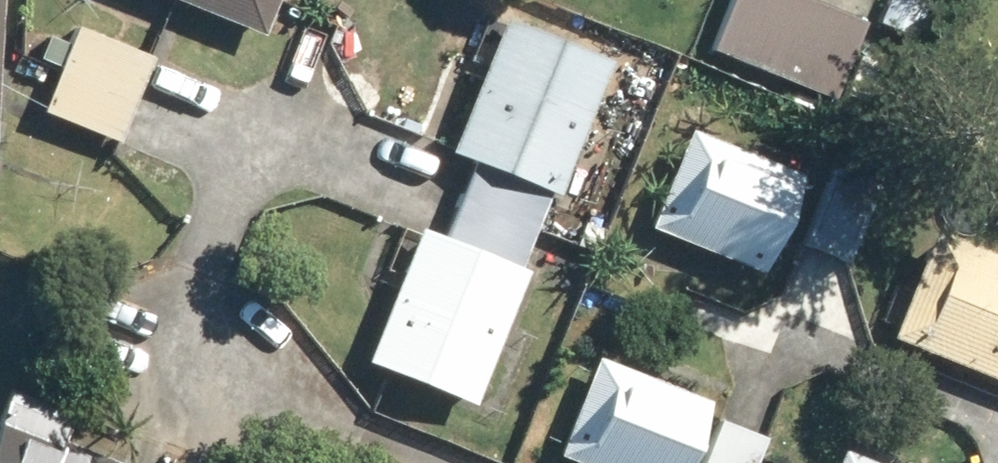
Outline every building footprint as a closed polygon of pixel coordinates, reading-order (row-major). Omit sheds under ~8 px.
[(3,163),(8,0),(0,0),(0,163),(3,163)] [(274,34),(288,0),(192,0),(274,34)] [(815,0),(738,0),(717,53),(836,102),(869,22),(815,0)] [(422,230),(371,358),(480,401),(534,265),(522,261),(550,191),(564,197),(620,57),(512,14),(458,149),(478,158),(446,240),(422,230)] [(158,53),(81,22),(44,114),(122,145),(158,53)] [(694,131),(654,227),(772,275),(812,179),(798,173),(805,157),(756,136),(749,153),(694,131)] [(831,181),(805,240),(852,262),(878,203),(831,181)] [(937,226),(894,334),(997,376),(997,251),(937,226)] [(605,351),(566,448),(604,462),(695,462),(721,398),(605,351)] [(10,394),(0,424),(0,462),(129,462),(130,462),(70,441),(78,418),(10,394)] [(724,417),(704,462),(762,462),(773,439),(724,417)] [(847,446),(841,462),(892,462),(847,446)]
